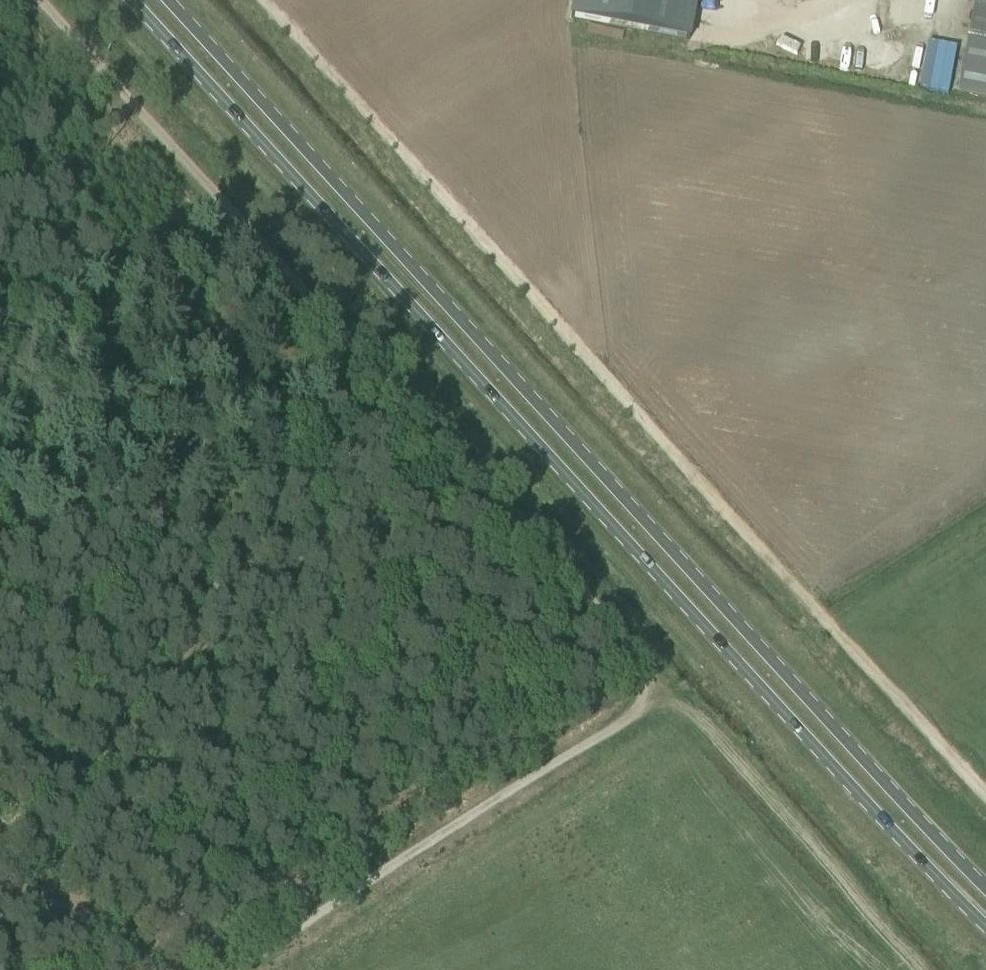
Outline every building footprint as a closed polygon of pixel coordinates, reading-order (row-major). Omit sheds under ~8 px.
[(571,19),(689,41),(697,0),(574,0),(571,19)] [(957,90),(985,96),(985,0),(975,0),(957,90)]
